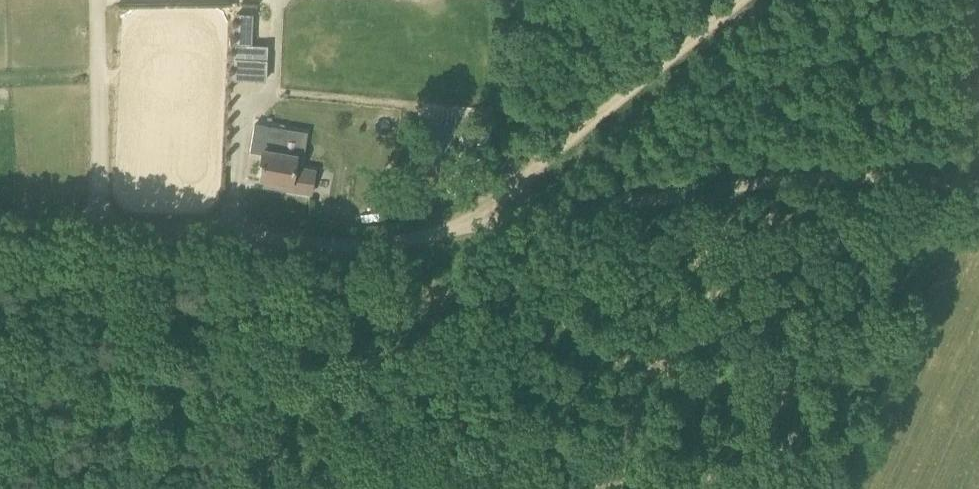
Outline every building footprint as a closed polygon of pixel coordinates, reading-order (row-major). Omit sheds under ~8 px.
[(267,126),(266,133),(254,130),(251,151),(263,153),(261,165),(263,165),(261,178),(275,180),(274,186),(311,193),(316,167),(295,163),(297,154),(283,152),(286,129),(267,126)]
